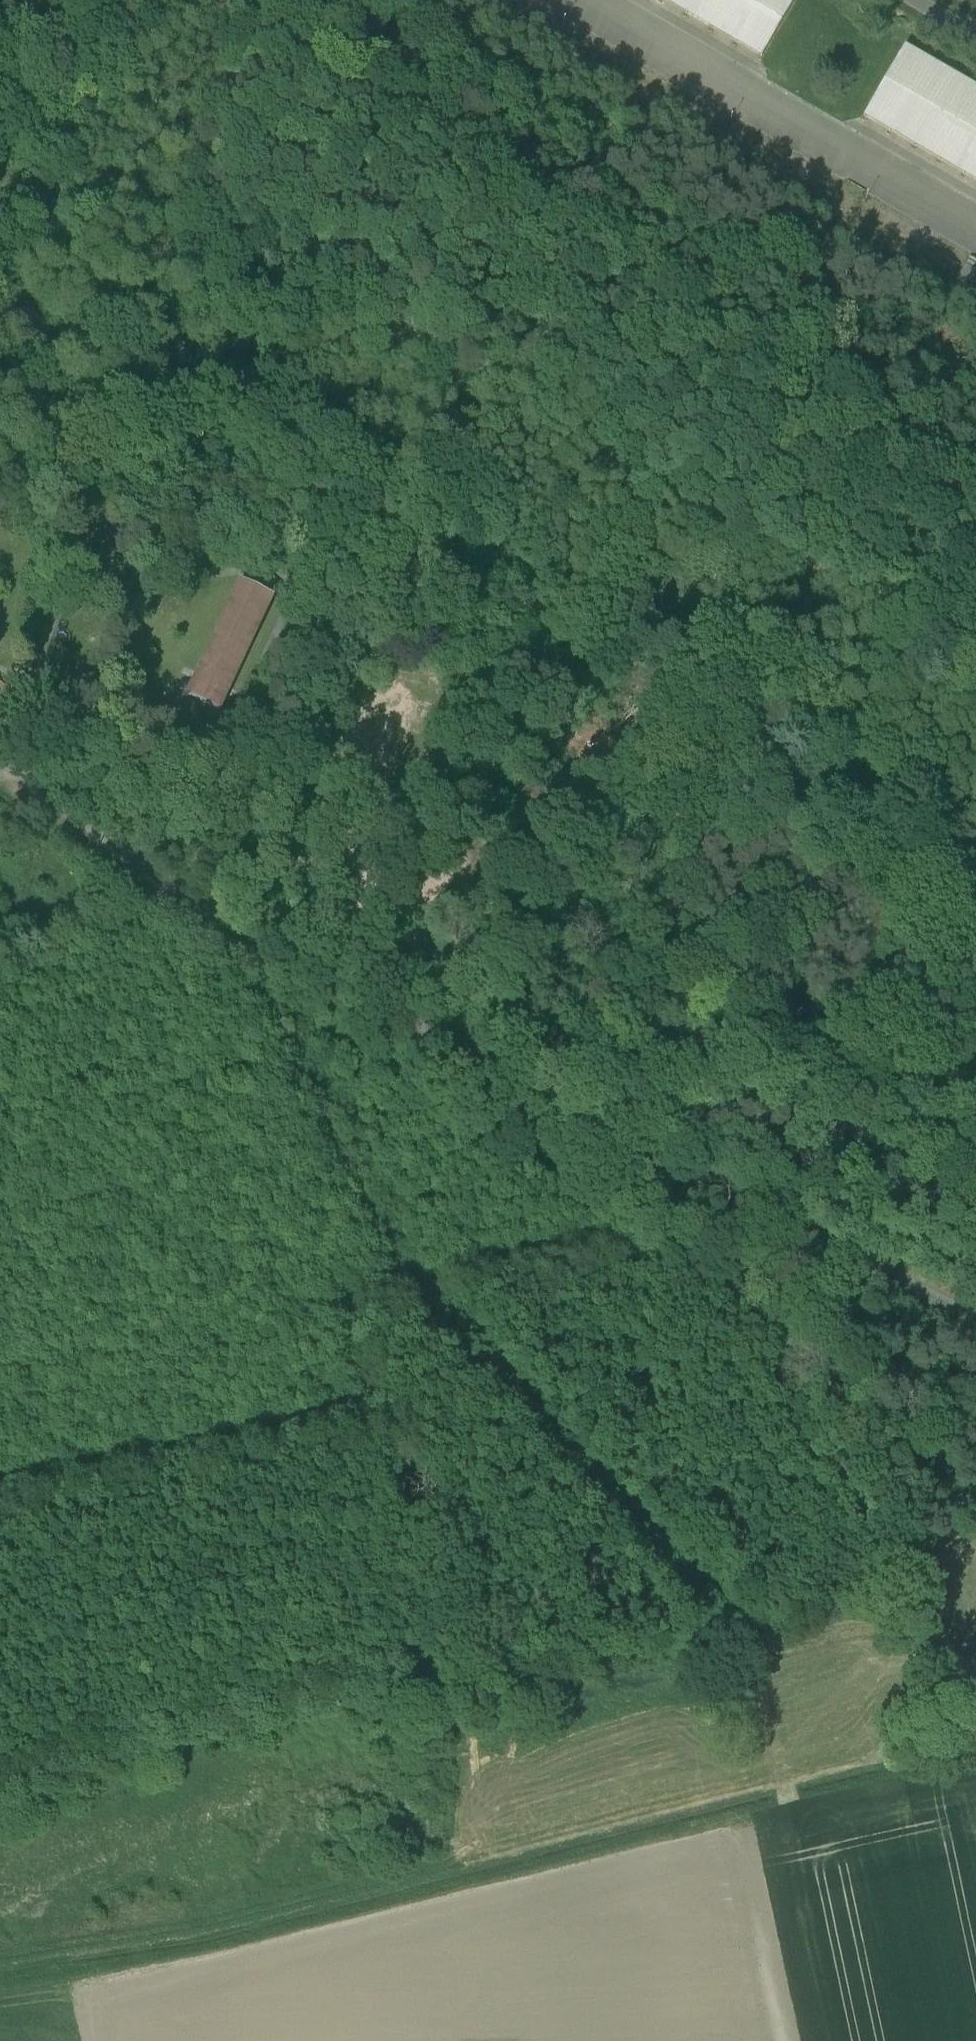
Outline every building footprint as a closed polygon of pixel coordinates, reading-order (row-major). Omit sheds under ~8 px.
[(761,58),(795,0),(660,0),(761,58)] [(904,47),(864,118),(975,182),(975,88),(904,47)] [(241,586),(189,696),(218,710),(270,599),(241,586)]
